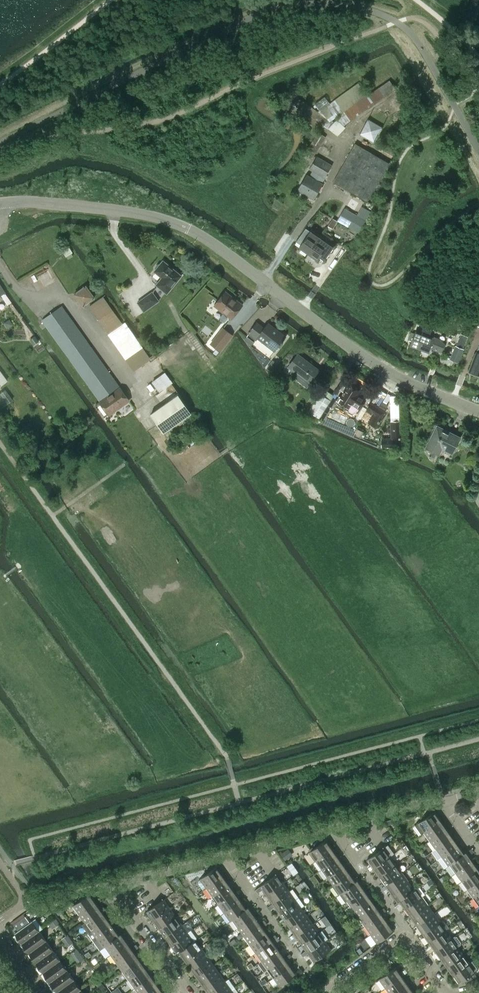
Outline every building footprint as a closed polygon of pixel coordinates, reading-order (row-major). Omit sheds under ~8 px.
[(345,127),(344,125),(395,88),(390,80),(367,95),(358,83),(318,112),(294,95),(285,108),(320,132),(324,127),(328,129),(328,128),(337,136),(345,127)] [(359,134),(374,142),(383,127),(368,119),(359,134)] [(312,159),(326,137),(318,132),(304,154),(312,159)] [(333,182),(367,202),(389,163),(355,143),(333,182)] [(307,174),(297,190),(314,200),(323,184),(322,183),(325,179),(332,165),(317,156),(309,170),(312,171),(309,175),(307,174)] [(345,209),(338,221),(348,227),(355,215),(345,209)] [(355,215),(348,227),(358,233),(366,220),(356,215),(355,215)] [(321,236),(311,229),(310,231),(306,228),(296,242),(301,245),(299,247),(308,254),(321,236)] [(351,229),(346,237),(353,241),(358,234),(351,229)] [(324,261),(333,248),(335,246),(321,236),(308,254),(318,260),(320,257),(324,261)] [(60,247),(66,257),(73,253),(67,243),(60,247)] [(155,270),(154,271),(162,278),(156,285),(167,294),(181,276),(163,261),(160,264),(158,264),(155,268),(155,270)] [(82,307),(95,298),(86,285),(73,294),(82,307)] [(152,292),(137,302),(144,311),(158,301),(152,292)] [(214,305),(232,318),(242,305),(225,292),(214,305)] [(108,334),(123,324),(103,296),(89,306),(108,334)] [(41,320),(99,400),(119,386),(62,305),(41,320)] [(150,357),(149,356),(125,322),(123,324),(108,334),(133,369),(150,357)] [(286,337),(268,323),(264,328),(256,322),(248,333),(256,340),(257,338),(275,351),(286,337)] [(220,352),(233,335),(223,327),(209,344),(220,352)] [(415,331),(410,346),(428,353),(430,348),(441,352),(445,344),(437,339),(434,337),(433,338),(429,336),(431,331),(423,328),(421,333),(415,331)] [(453,345),(462,348),(466,339),(461,337),(457,335),(453,345)] [(254,342),(246,336),(244,339),(251,345),(254,342)] [(469,371),(478,375),(478,345),(476,353),(474,353),(472,358),(473,360),(469,371)] [(455,346),(449,360),(458,364),(464,350),(455,346)] [(320,370),(297,353),(287,367),(310,383),(320,370)] [(272,373),(277,365),(272,361),(266,368),(272,373)] [(348,384),(337,403),(376,427),(385,411),(384,411),(388,405),(382,402),(378,407),(377,408),(365,401),(366,399),(358,394),(359,391),(348,384)] [(2,406),(13,399),(6,388),(0,392),(0,403),(2,406)] [(112,414),(113,414),(114,414),(116,413),(116,410),(130,401),(127,396),(120,388),(101,402),(110,415),(112,414)] [(315,400),(308,411),(313,415),(319,418),(331,400),(320,393),(315,400)] [(178,395),(150,414),(163,433),(191,413),(178,395)] [(399,446),(398,422),(391,422),(391,439),(382,439),(382,446),(399,446)] [(442,448),(452,453),(460,437),(437,426),(426,447),(439,454),(442,448)] [(355,435),(361,438),(364,431),(358,429),(355,435)] [(424,832),(441,820),(435,811),(417,823),(424,832)] [(441,820),(424,832),(430,840),(447,828),(441,820)] [(447,828),(430,840),(436,849),(453,837),(447,828)] [(453,837),(436,849),(442,857),(459,845),(453,837)] [(310,853),(316,861),(333,849),(326,840),(309,852),(310,853)] [(373,869),(390,856),(394,853),(388,845),(384,848),(367,860),(373,869)] [(465,853),(459,845),(442,857),(448,866),(450,864),(465,853)] [(285,861),(293,855),(287,847),(283,849),(282,848),(278,851),(285,861)] [(333,849),(316,861),(322,869),(339,857),(333,849)] [(456,873),(473,860),(466,852),(465,853),(450,864),(456,873)] [(381,875),(396,865),(390,856),(373,869),(379,877),(381,875)] [(339,857),(322,869),(328,877),(344,865),(339,857)] [(473,860),(456,873),(462,881),(478,869),(473,860)] [(344,865),(328,877),(333,886),(350,873),(344,865)] [(396,865),(381,875),(379,877),(385,885),(402,873),(396,865)] [(217,867),(200,879),(197,881),(197,882),(202,889),(203,890),(206,888),(223,875),(217,867)] [(478,881),(478,869),(462,881),(467,889),(478,881)] [(339,894),(358,880),(356,881),(350,873),(333,886),(339,894)] [(402,873),(385,885),(391,893),(408,881),(402,873)] [(268,894),(283,883),(277,875),(277,874),(260,886),(266,895),(268,894)] [(212,896),(227,885),(229,884),(223,875),(206,888),(212,896)] [(358,880),(339,894),(340,894),(342,893),(347,901),(364,889),(358,880)] [(414,890),(413,889),(408,881),(391,893),(397,902),(399,901),(414,890)] [(467,889),(473,897),(478,893),(478,881),(467,889)] [(283,883),(268,894),(266,895),(272,903),(289,891),(283,883)] [(218,904),(235,892),(229,884),(227,885),(212,896),(218,904)] [(405,909),(422,897),(416,889),(415,888),(413,889),(414,890),(399,901),(405,909)] [(280,910),(298,897),(292,889),(289,891),(272,903),(278,912),(280,910)] [(364,889),(347,901),(353,909),(370,897),(364,889)] [(235,892),(218,904),(224,912),(241,900),(235,892)] [(79,914),(96,902),(90,893),(73,906),(79,914)] [(298,897),(280,910),(278,912),(284,920),(301,908),(304,905),(298,897)] [(370,897),(353,909),(359,917),(376,905),(370,897)] [(411,917),(428,905),(422,897),(405,909),(411,917)] [(153,920),(170,908),(164,900),(164,899),(146,911),(153,920)] [(230,921),(249,907),(247,908),(241,900),(224,912),(230,920),(230,921)] [(96,902),(79,914),(85,923),(100,912),(102,910),(96,902)] [(365,926),(382,914),(376,905),(359,917),(365,926)] [(417,926),(433,913),(428,905),(411,917),(417,926)] [(249,907),(230,921),(232,920),(238,928),(255,916),(249,907)] [(47,918),(52,914),(49,908),(43,912),(47,918)] [(170,908),(153,920),(159,928),(161,927),(176,916),(170,908)] [(307,916),(301,908),(284,920),(290,928),(292,927),(307,916)] [(100,912),(85,923),(91,931),(108,919),(102,910),(100,912)] [(439,922),(433,913),(417,926),(422,934),(439,922)] [(382,914),(365,926),(371,934),(388,922),(382,914)] [(39,931),(43,928),(35,918),(29,923),(25,916),(13,924),(18,931),(15,933),(22,943),(39,931)] [(176,916),(161,927),(159,928),(165,937),(182,925),(176,916)] [(244,936),(261,924),(255,916),(238,928),(244,936)] [(307,916),(292,927),(290,928),(296,937),(313,924),(307,916)] [(108,919),(91,931),(97,939),(114,927),(108,919)] [(377,943),(394,931),(388,922),(371,934),(377,943)] [(439,922),(422,934),(428,942),(430,941),(445,930),(439,922)] [(250,944),(267,932),(261,924),(244,936),(250,944)] [(302,945),(319,933),(313,924),(296,937),(302,945)] [(182,925),(165,937),(170,945),(172,944),(187,933),(182,925)] [(103,948),(122,934),(122,933),(120,935),(114,927),(97,939),(103,948)] [(308,953),(325,941),(328,939),(322,930),(319,933),(302,945),(308,953)] [(445,930),(430,941),(428,942),(434,950),(451,938),(445,930)] [(29,953),(46,941),(39,931),(22,943),(29,953)] [(256,953),(273,940),(267,932),(250,944),(256,953)] [(187,933),(172,944),(170,945),(177,954),(196,940),(195,940),(193,941),(187,933)] [(122,934),(103,948),(105,947),(111,954),(128,942),(122,934)] [(455,936),(451,938),(434,950),(440,959),(442,957),(457,947),(461,944),(460,944),(461,942),(457,937),(455,936)] [(196,940),(177,954),(179,952),(185,961),(186,959),(201,949),(196,940)] [(273,940),(256,953),(262,961),(279,949),(273,940)] [(46,941),(29,953),(36,963),(53,951),(46,941)] [(314,962),(331,950),(330,949),(325,941),(308,953),(314,962)] [(128,942),(111,954),(117,963),(134,950),(128,942)] [(457,947),(442,957),(440,959),(446,967),(463,955),(457,947)] [(77,961),(83,958),(79,948),(73,951),(77,961)] [(201,949),(186,959),(185,961),(190,969),(207,957),(201,949)] [(279,949),(262,961),(268,969),(285,957),(279,949)] [(134,950),(117,963),(123,971),(138,960),(140,959),(134,950)] [(43,973),(60,960),(53,951),(36,963),(43,973)] [(452,975),(469,963),(463,955),(446,967),(452,975)] [(198,976),(213,965),(207,957),(190,969),(196,977),(198,976)] [(291,965),(287,960),(285,957),(268,969),(274,977),(291,965)] [(138,960),(123,971),(129,979),(146,967),(140,959),(138,960)] [(60,960),(43,973),(50,982),(67,970),(60,960)] [(470,976),(476,972),(478,970),(478,968),(473,960),(469,963),(452,975),(458,984),(464,980),(467,985),(473,980),(470,976)] [(213,965),(198,976),(196,977),(202,986),(219,973),(213,965)] [(291,965),(274,977),(279,985),(279,986),(280,986),(297,974),(291,965)] [(146,967),(129,979),(134,988),(151,975),(146,967)] [(385,988),(402,976),(396,967),(379,979),(385,988)] [(57,992),(74,980),(67,970),(50,982),(57,992)] [(202,986),(208,992),(209,992),(210,992),(225,982),(219,973),(202,986)] [(134,988),(138,992),(144,992),(157,984),(151,975),(134,988)] [(385,988),(389,992),(395,992),(408,984),(402,976),(385,988)] [(81,989),(74,980),(57,992),(76,992),(81,989)] [(210,992),(209,992),(227,992),(231,990),(225,982),(210,992)] [(163,992),(157,984),(144,992),(162,992),(163,992)] [(395,992),(413,992),(414,992),(408,984),(395,992)]
